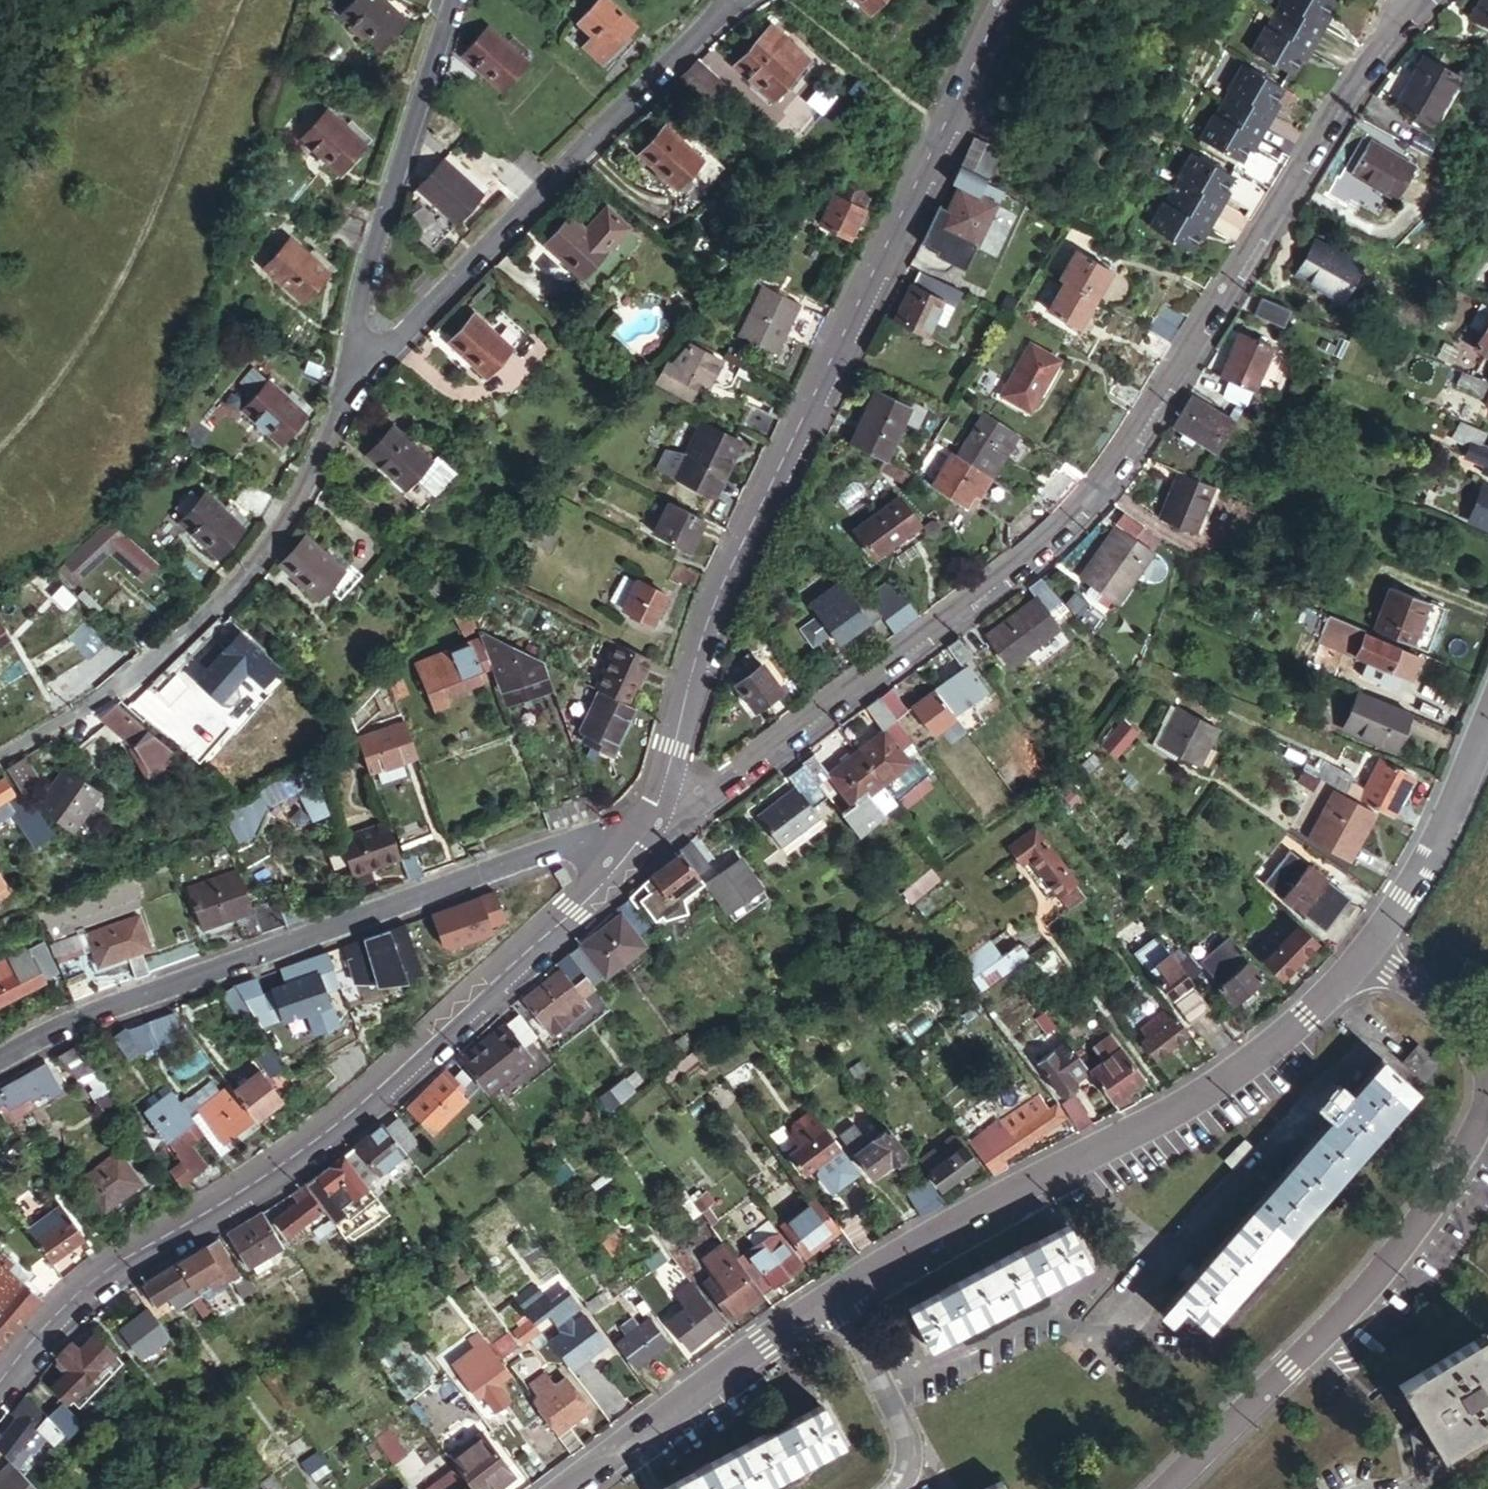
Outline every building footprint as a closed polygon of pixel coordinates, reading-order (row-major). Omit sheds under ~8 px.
[(341,15),(380,50),(405,22),(380,0),(355,0),(341,15)] [(401,6),(424,14),(429,0),(404,0),(401,6)] [(635,26),(608,0),(596,0),(574,23),(596,43),(587,53),(599,64),(635,26)] [(867,15),(881,0),(851,0),(867,15)] [(1280,12),(1319,36),(1326,25),(1323,22),(1336,0),(1284,0),(1287,2),(1280,12)] [(1470,18),(1487,28),(1487,0),(1481,0),(1470,18)] [(1319,36),(1280,12),(1272,25),(1269,23),(1254,48),(1291,72),(1306,48),(1310,50),(1319,36)] [(768,27),(731,67),(770,101),(807,61),(768,27)] [(499,93),(525,65),(504,47),(487,31),(461,58),(499,93)] [(504,47),(525,65),(531,58),(510,40),(504,47)] [(1014,49),(1002,75),(1015,81),(1028,55),(1014,49)] [(1029,88),(1042,61),(1028,55),(1015,81),(1029,88)] [(697,60),(679,77),(706,102),(723,85),(697,60)] [(1238,85),(1231,96),(1271,121),(1278,111),(1273,108),(1289,83),(1251,60),(1236,83),(1238,85)] [(1420,61),(1396,110),(1429,127),(1454,78),(1420,61)] [(994,91),(989,102),(1003,108),(1015,81),(1002,75),(994,91)] [(1003,108),(1016,114),(1029,88),(1015,81),(1003,108)] [(1271,121),(1231,96),(1223,109),(1221,107),(1206,131),(1243,155),(1257,135),(1258,133),(1262,135),(1271,121)] [(364,145),(342,126),(325,110),(300,139),(339,173),(364,145)] [(348,119),(342,126),(364,145),(370,138),(348,119)] [(700,163),(681,144),(662,126),(636,154),(674,190),(686,178),(700,163)] [(1282,150),(1257,135),(1243,155),(1238,167),(1226,185),(1251,202),(1266,176),(1282,150)] [(687,138),(681,144),(700,163),(686,178),(701,192),(721,170),(687,138)] [(969,143),(959,164),(972,172),(985,145),(972,139),(969,143)] [(1187,170),(1180,181),(1219,205),(1227,194),(1222,191),(1226,185),(1238,167),(1200,144),(1184,168),(1187,170)] [(972,172),(985,180),(999,151),(985,145),(972,172)] [(1363,146),(1345,177),(1388,203),(1406,172),(1363,146)] [(452,224),(481,195),(444,159),(417,188),(452,224)] [(959,164),(949,183),(957,187),(994,205),(996,206),(999,200),(1004,191),(985,180),(972,172),(959,164)] [(789,178),(797,186),(802,180),(795,173),(789,178)] [(790,193),(797,186),(789,178),(783,185),(790,193)] [(1219,205),(1180,181),(1171,196),(1167,195),(1154,216),(1193,241),(1208,218),(1211,219),(1219,205)] [(839,184),(833,196),(837,198),(843,186),(839,184)] [(868,197),(843,186),(837,198),(833,196),(820,224),(849,237),(856,222),(864,222),(867,215),(862,210),(868,197)] [(256,187),(252,196),(263,199),(266,191),(256,187)] [(975,245),(994,205),(957,187),(938,228),(975,245)] [(1012,196),(1004,191),(999,200),(1007,205),(1012,196)] [(263,199),(252,196),(249,203),(260,207),(263,199)] [(571,215),(544,244),(582,278),(629,225),(607,205),(586,228),(571,215)] [(1314,237),(1296,270),(1326,286),(1322,292),(1341,301),(1362,263),(1314,237)] [(289,240),(264,268),(302,301),(327,272),(289,240)] [(1064,284),(1093,301),(1112,271),(1078,251),(1059,281),(1064,284)] [(961,291),(919,271),(909,290),(951,311),(961,291)] [(1078,328),(1093,301),(1064,284),(1048,310),(1078,328)] [(764,287),(741,336),(780,354),(803,306),(764,287)] [(909,290),(893,321),(925,337),(934,320),(944,325),(951,311),(909,290)] [(1282,327),(1289,310),(1258,298),(1251,316),(1282,327)] [(1155,318),(1177,330),(1187,312),(1166,300),(1155,318)] [(512,348),(492,330),(475,314),(448,343),(487,378),(513,349),(512,348)] [(499,323),(492,330),(512,348),(518,342),(499,323)] [(1473,350),(1487,358),(1487,323),(1473,350)] [(1160,360),(1169,344),(1147,331),(1136,347),(1160,360)] [(1220,379),(1252,392),(1272,347),(1239,333),(1220,379)] [(718,354),(688,341),(667,364),(657,384),(689,399),(698,379),(705,382),(718,354)] [(1031,345),(1001,395),(1030,412),(1059,361),(1031,345)] [(1439,346),(1432,362),(1446,367),(1448,368),(1454,351),(1439,346)] [(329,387),(337,368),(309,357),(300,376),(329,387)] [(1448,368),(1446,367),(1443,375),(1455,380),(1450,393),(1484,406),(1487,396),(1487,383),(1448,368)] [(621,371),(615,377),(623,385),(629,378),(621,371)] [(623,385),(615,377),(609,385),(617,392),(623,385)] [(267,382),(242,412),(280,445),(306,416),(267,382)] [(876,391),(850,443),(883,460),(910,407),(876,391)] [(741,426),(768,439),(780,416),(753,403),(741,426)] [(1173,473),(1196,482),(1230,428),(1231,425),(1180,405),(1174,416),(1162,436),(1155,447),(1145,462),(1173,473)] [(955,458),(991,478),(1017,436),(981,416),(955,458)] [(1487,433),(1461,422),(1453,441),(1478,452),(1481,447),(1487,433)] [(700,424),(674,478),(713,497),(725,472),(722,470),(737,442),(700,424)] [(367,455),(403,490),(430,462),(411,444),(393,426),(367,455)] [(430,462),(403,490),(424,510),(457,474),(418,437),(411,444),(430,462)] [(179,438),(175,447),(185,452),(189,443),(179,438)] [(1242,459),(1247,446),(1232,440),(1227,453),(1232,454),(1242,459)] [(185,452),(175,447),(171,455),(181,460),(185,452)] [(1481,447),(1478,452),(1476,458),(1486,461),(1487,456),(1487,450),(1481,447)] [(955,458),(951,455),(932,487),(966,507),(973,495),(978,498),(991,478),(955,458)] [(1486,461),(1479,476),(1487,480),(1487,456),(1486,461)] [(1208,488),(1196,482),(1173,473),(1154,521),(1189,535),(1208,488)] [(242,504),(270,523),(283,504),(254,487),(242,504)] [(1465,520),(1487,530),(1487,492),(1479,488),(1473,503),(1465,520)] [(206,493),(179,521),(216,556),(244,528),(243,527),(248,522),(229,503),(223,509),(206,493)] [(897,495),(852,529),(873,558),(918,524),(897,495)] [(1454,516),(1465,520),(1473,503),(1461,498),(1454,516)] [(702,519),(663,500),(649,531),(688,549),(702,519)] [(538,519),(526,543),(545,552),(558,528),(538,519)] [(110,526),(92,541),(108,554),(140,581),(155,564),(110,526)] [(1122,532),(1085,584),(1112,602),(1149,550),(1122,532)] [(303,540),(280,564),(317,599),(318,600),(324,592),(340,574),(323,558),(303,540)] [(81,584),(108,554),(92,541),(61,566),(63,569),(81,584)] [(340,574),(324,592),(336,604),(359,581),(329,551),(323,558),(340,574)] [(695,593),(703,575),(676,562),(668,580),(695,593)] [(317,599),(280,564),(276,568),(313,602),(317,599)] [(81,584),(63,569),(56,575),(75,591),(81,584)] [(438,574),(433,581),(441,587),(447,581),(438,574)] [(635,580),(620,610),(650,624),(665,594),(635,580)] [(441,587),(433,581),(427,587),(435,594),(441,587)] [(866,600),(863,597),(854,604),(837,582),(808,603),(836,642),(866,621),(869,624),(879,617),(866,600)] [(866,600),(879,617),(883,623),(907,605),(889,582),(866,600)] [(1386,587),(1369,629),(1406,643),(1423,600),(1386,587)] [(1035,598),(985,635),(1006,664),(1057,627),(1035,598)] [(1348,625),(1314,610),(1302,638),(1327,646),(1338,650),(1345,653),(1366,661),(1360,675),(1395,690),(1400,677),(1408,680),(1416,660),(1346,630),(1348,625)] [(511,632),(485,621),(479,634),(504,646),(511,632)] [(239,633),(222,651),(244,670),(258,683),(274,664),(239,633)] [(93,646),(114,664),(123,653),(103,634),(93,646)] [(445,641),(452,661),(471,654),(464,634),(445,641)] [(504,687),(543,674),(538,662),(504,646),(479,634),(488,661),(493,658),(504,687)] [(970,654),(957,637),(946,645),(958,663),(970,654)] [(593,688),(597,690),(625,703),(634,684),(640,687),(652,658),(615,641),(593,688)] [(485,662),(481,650),(471,654),(452,661),(432,668),(433,683),(476,668),(486,665),(485,662)] [(244,670),(222,651),(195,679),(220,702),(229,704),(236,696),(234,688),(231,685),(244,670)] [(723,672),(732,684),(759,664),(750,652),(723,672)] [(485,662),(486,665),(502,707),(549,691),(543,674),(504,687),(493,658),(488,661),(485,662)] [(759,664),(732,684),(752,710),(779,690),(759,664)] [(966,664),(933,688),(951,712),(967,701),(983,688),(966,664)] [(428,705),(439,701),(433,683),(432,668),(418,678),(428,705)] [(483,685),(476,668),(433,683),(439,701),(483,685)] [(889,687),(876,696),(892,718),(905,709),(889,687)] [(951,712),(933,688),(909,706),(929,733),(941,724),(954,715),(951,712)] [(983,688),(967,701),(974,710),(990,697),(983,688)] [(611,753),(633,707),(625,703),(597,690),(578,728),(585,732),(582,739),(611,753)] [(1401,712),(1351,691),(1337,727),(1387,747),(1401,712)] [(892,718),(876,696),(861,707),(878,731),(853,749),(876,781),(905,760),(896,748),(908,740),(892,718)] [(1163,757),(1165,752),(1154,747),(1175,708),(1168,705),(1145,748),(1163,757)] [(1154,747),(1165,752),(1192,768),(1214,729),(1175,708),(1154,747)] [(964,729),(954,715),(941,724),(952,738),(964,729)] [(1123,721),(1102,744),(1113,755),(1134,732),(1123,721)] [(405,722),(356,740),(370,775),(417,756),(405,722)] [(168,752),(146,731),(133,744),(144,754),(152,747),(163,757),(168,752)] [(891,802),(876,781),(853,749),(824,770),(827,773),(848,804),(835,813),(850,832),(891,802)] [(811,752),(797,762),(799,764),(813,783),(827,773),(824,770),(811,752)] [(23,758),(7,768),(21,791),(27,797),(35,793),(31,787),(38,782),(23,758)] [(1363,791),(1359,799),(1390,816),(1410,777),(1378,761),(1363,791)] [(69,764),(38,805),(72,831),(89,809),(104,790),(69,764)] [(813,783),(799,764),(783,776),(792,788),(753,817),(774,845),(829,804),(813,783)] [(272,779),(224,806),(241,842),(259,834),(270,809),(301,798),(310,824),(326,818),(320,792),(323,791),(314,765),(272,779)] [(1332,768),(1322,785),(1357,803),(1359,799),(1363,791),(1350,784),(1352,779),(1332,768)] [(21,791),(15,796),(3,779),(0,781),(0,803),(9,797),(16,806),(9,810),(34,847),(52,834),(33,805),(31,806),(21,791)] [(1331,794),(1304,840),(1345,862),(1371,816),(1331,794)] [(0,803),(0,816),(9,810),(16,806),(9,797),(0,803)] [(89,809),(72,831),(83,840),(101,817),(89,809)] [(340,841),(360,898),(383,891),(376,867),(400,857),(388,824),(340,841)] [(1033,848),(1043,840),(1037,832),(1027,839),(1033,848)] [(677,847),(680,852),(696,874),(709,865),(689,838),(677,847)] [(1072,878),(1043,840),(1033,848),(1027,852),(1055,890),(1062,885),(1072,878)] [(400,857),(409,882),(423,877),(413,852),(400,857)] [(680,852),(650,875),(666,896),(683,884),(696,874),(680,852)] [(1293,880),(1306,863),(1294,854),(1281,871),(1293,880)] [(226,856),(220,859),(223,865),(229,863),(226,856)] [(106,870),(102,860),(88,867),(92,876),(106,870)] [(739,860),(707,884),(726,909),(757,885),(739,860)] [(1293,880),(1281,896),(1298,911),(1324,877),(1306,863),(1293,880)] [(252,911),(235,871),(184,890),(200,929),(232,918),(252,911)] [(561,871),(552,878),(560,888),(569,881),(561,871)] [(1269,887),(1281,896),(1293,880),(1281,871),(1269,887)] [(1348,895),(1324,877),(1298,911),(1323,928),(1348,895)] [(1074,901),(1084,894),(1072,878),(1062,885),(1074,901)] [(683,884),(666,896),(672,905),(689,893),(683,884)] [(496,896),(432,917),(442,947),(448,950),(493,937),(491,930),(506,926),(496,896)] [(628,899),(614,908),(619,914),(633,933),(646,924),(628,899)] [(278,902),(252,911),(261,934),(286,925),(278,902)] [(261,934),(252,911),(232,918),(242,941),(261,934)] [(86,934),(89,942),(98,966),(126,956),(142,950),(151,946),(138,913),(85,932),(86,934)] [(582,976),(591,988),(643,946),(633,933),(619,914),(566,955),(582,976)] [(1278,946),(1262,961),(1278,977),(1314,942),(1298,926),(1284,940),(1278,946)] [(418,972),(402,927),(338,948),(350,983),(360,980),(403,981),(402,978),(418,972)] [(78,932),(48,943),(54,956),(89,942),(86,934),(80,937),(78,932)] [(1187,976),(1175,961),(1155,934),(1136,948),(1186,1015),(1206,1001),(1187,976)] [(1251,950),(1262,961),(1278,946),(1274,941),(1267,934),(1251,950)] [(1274,941),(1278,946),(1284,940),(1280,935),(1274,941)] [(46,982),(44,978),(58,971),(44,943),(0,964),(0,1005),(46,982)] [(946,943),(941,947),(946,953),(951,949),(946,943)] [(972,977),(980,988),(1008,967),(1025,955),(1016,944),(972,977)] [(142,950),(126,956),(135,978),(150,973),(142,950)] [(1236,952),(1208,976),(1231,1002),(1240,994),(1244,997),(1252,990),(1250,986),(1260,978),(1236,952)] [(249,978),(229,986),(246,1009),(257,1025),(279,1017),(280,1021),(304,1012),(311,1033),(335,1024),(321,990),(336,985),(325,953),(275,970),(280,984),(265,989),(267,995),(256,998),(249,978)] [(566,955),(565,953),(564,954),(554,963),(560,971),(570,985),(582,976),(566,955)] [(853,972),(870,961),(865,953),(847,964),(853,972)] [(1185,954),(1175,961),(1187,976),(1197,969),(1185,954)] [(570,985),(560,971),(521,1000),(540,1026),(579,997),(570,985)] [(579,997),(591,988),(582,976),(570,985),(579,997)] [(74,1002),(66,983),(54,989),(63,1007),(74,1002)] [(246,1009),(229,986),(215,992),(232,1018),(246,1009)] [(1143,1036),(1174,1015),(1167,1005),(1152,1015),(1156,1019),(1151,1022),(1148,1018),(1137,1027),(1143,1036)] [(1053,1025),(1041,1010),(1034,1016),(1045,1031),(1053,1025)] [(181,1036),(174,1013),(162,1018),(168,1040),(181,1036)] [(1152,1055),(1185,1031),(1174,1015),(1143,1036),(1139,1039),(1152,1055)] [(515,1016),(502,1025),(520,1047),(532,1038),(515,1016)] [(162,1018),(150,1023),(157,1044),(168,1040),(162,1018)] [(150,1023),(143,1025),(151,1049),(156,1047),(155,1045),(157,1044),(150,1023)] [(128,1031),(140,1048),(144,1053),(151,1049),(143,1025),(128,1031)] [(520,1047),(502,1025),(461,1056),(487,1090),(528,1059),(520,1047)] [(128,1031),(125,1027),(112,1037),(127,1057),(140,1048),(128,1031)] [(1093,1047),(1102,1059),(1118,1047),(1109,1035),(1093,1047)] [(1056,1092),(1087,1070),(1065,1041),(1035,1063),(1056,1092)] [(94,1069),(75,1044),(56,1053),(76,1077),(94,1069)] [(253,1054),(270,1074),(280,1066),(264,1046),(253,1054)] [(1110,1100),(1125,1089),(1141,1077),(1118,1047),(1102,1059),(1087,1070),(1110,1100)] [(1416,1047),(1403,1062),(1424,1079),(1436,1064),(1416,1047)] [(1173,1299),(1185,1308),(1207,1328),(1413,1091),(1380,1061),(1351,1095),(1341,1106),(1173,1299)] [(297,1082),(284,1063),(280,1066),(270,1074),(284,1092),(297,1082)] [(31,1072),(43,1092),(46,1097),(60,1087),(45,1064),(31,1072)] [(640,1068),(633,1074),(638,1081),(646,1075),(640,1068)] [(232,1089),(254,1119),(279,1098),(258,1069),(232,1089)] [(0,1090),(0,1112),(22,1100),(27,1097),(29,1101),(43,1092),(31,1072),(0,1090)] [(631,1072),(614,1084),(624,1097),(641,1085),(638,1081),(633,1074),(631,1072)] [(440,1073),(406,1105),(431,1130),(464,1098),(440,1073)] [(180,1103),(188,1115),(196,1110),(218,1093),(210,1081),(180,1103)] [(624,1097),(614,1084),(607,1089),(616,1103),(624,1097)] [(232,1089),(229,1085),(218,1093),(196,1110),(220,1143),(223,1141),(254,1119),(232,1089)] [(1329,1096),(1341,1106),(1351,1095),(1339,1085),(1329,1096)] [(1110,1100),(1120,1113),(1129,1107),(1136,1104),(1125,1089),(1110,1100)] [(180,1103),(171,1091),(144,1111),(165,1139),(180,1128),(192,1119),(188,1115),(180,1103)] [(968,1142),(993,1176),(997,1174),(1007,1168),(1002,1160),(1062,1116),(1051,1102),(1043,1107),(1033,1093),(968,1142)] [(22,1100),(0,1112),(8,1123),(13,1120),(11,1117),(27,1108),(22,1100)] [(1077,1102),(1062,1112),(1078,1133),(1092,1122),(1077,1102)] [(188,1115),(192,1119),(222,1157),(230,1151),(223,1141),(220,1143),(196,1110),(188,1115)] [(860,1176),(812,1112),(796,1123),(802,1130),(799,1132),(806,1142),(786,1156),(800,1174),(815,1163),(837,1193),(860,1176)] [(386,1128),(404,1152),(416,1141),(398,1118),(386,1128)] [(230,1151),(261,1128),(254,1119),(223,1141),(230,1151)] [(386,1128),(382,1123),(377,1127),(369,1134),(360,1141),(355,1145),(375,1172),(404,1152),(386,1128)] [(851,1123),(836,1135),(868,1176),(900,1152),(883,1128),(865,1141),(851,1123)] [(197,1151),(180,1128),(165,1139),(151,1149),(178,1186),(187,1179),(177,1166),(190,1156),(197,1151)] [(563,1143),(552,1129),(530,1145),(541,1159),(563,1143)] [(799,1132),(776,1147),(784,1158),(786,1156),(806,1142),(799,1132)] [(919,1160),(926,1171),(962,1145),(954,1134),(932,1151),(919,1160)] [(348,1151),(343,1154),(363,1181),(375,1172),(355,1145),(348,1151)] [(939,1189),(975,1162),(962,1145),(926,1171),(939,1189)] [(210,1184),(226,1175),(204,1146),(197,1151),(190,1156),(210,1184)] [(100,1209),(103,1207),(116,1198),(137,1183),(115,1153),(78,1179),(100,1209)] [(316,1175),(340,1204),(345,1210),(349,1216),(375,1197),(366,1185),(363,1181),(343,1154),(335,1160),(323,1170),(316,1175)] [(187,1179),(197,1191),(210,1184),(190,1156),(177,1166),(187,1179)] [(310,1180),(303,1184),(319,1204),(321,1208),(326,1214),(330,1219),(331,1221),(345,1210),(340,1204),(316,1175),(310,1180)] [(919,1216),(942,1203),(926,1182),(905,1196),(919,1216)] [(295,1190),(288,1194),(295,1203),(273,1219),(285,1235),(313,1214),(321,1208),(319,1204),(303,1184),(295,1190)] [(807,1207),(816,1201),(804,1185),(795,1191),(807,1207)] [(701,1195),(709,1205),(715,1201),(707,1190),(701,1195)] [(701,1195),(691,1203),(708,1227),(719,1219),(709,1205),(701,1195)] [(116,1198),(103,1207),(120,1229),(132,1220),(116,1198)] [(838,1231),(816,1201),(807,1207),(780,1228),(802,1258),(824,1241),(838,1231)] [(25,1229),(46,1256),(50,1262),(76,1243),(82,1239),(57,1206),(25,1229)] [(321,1208),(313,1214),(318,1220),(326,1214),(321,1208)] [(232,1230),(226,1234),(245,1267),(279,1247),(259,1213),(252,1217),(243,1224),(232,1230)] [(326,1214),(318,1220),(321,1223),(323,1225),(330,1219),(326,1214)] [(331,1221),(330,1219),(323,1225),(321,1223),(310,1231),(323,1247),(341,1233),(331,1221)] [(802,1266),(767,1220),(746,1236),(752,1244),(745,1249),(756,1265),(773,1288),(802,1266)] [(617,1226),(600,1238),(611,1253),(627,1240),(617,1226)] [(1068,1229),(908,1309),(929,1347),(1086,1264),(1068,1229)] [(840,1262),(855,1253),(838,1231),(824,1241),(840,1262)] [(737,1244),(746,1236),(743,1233),(733,1239),(737,1244)] [(205,1246),(174,1264),(192,1288),(198,1296),(235,1275),(212,1242),(205,1246)] [(76,1243),(50,1262),(62,1277),(88,1259),(76,1243)] [(669,1254),(675,1263),(684,1275),(690,1270),(695,1267),(679,1246),(669,1254)] [(712,1277),(734,1261),(723,1246),(702,1262),(712,1277)] [(11,1329),(28,1309),(36,1300),(5,1271),(13,1262),(1,1252),(0,1253),(0,1319),(11,1329)] [(30,1280),(41,1294),(42,1297),(63,1278),(62,1277),(50,1262),(46,1256),(31,1266),(37,1275),(30,1280)] [(728,1321),(761,1297),(744,1274),(734,1261),(712,1277),(704,1283),(715,1299),(712,1301),(728,1321)] [(684,1275),(675,1263),(659,1275),(671,1292),(680,1285),(687,1280),(684,1275)] [(159,1273),(140,1283),(144,1288),(139,1292),(150,1306),(166,1294),(173,1302),(192,1288),(174,1264),(159,1273)] [(744,1274),(761,1297),(773,1288),(756,1265),(744,1274)] [(684,1275),(687,1280),(689,1281),(695,1276),(690,1270),(684,1275)] [(699,1300),(701,1299),(689,1281),(687,1280),(680,1285),(694,1304),(699,1300)] [(570,1289),(564,1282),(547,1295),(553,1302),(570,1289)] [(530,1318),(506,1287),(489,1300),(512,1332),(530,1318)] [(146,1310),(134,1295),(125,1302),(137,1317),(146,1310)] [(597,1296),(583,1306),(590,1315),(604,1305),(597,1296)] [(643,1304),(647,1310),(655,1320),(664,1313),(660,1307),(653,1296),(643,1304)] [(1171,1324),(1185,1308),(1173,1299),(1159,1314),(1171,1324)] [(719,1328),(699,1300),(694,1304),(668,1324),(688,1351),(695,1346),(719,1328)] [(557,1324),(565,1318),(571,1314),(562,1302),(548,1312),(557,1324)] [(643,1304),(642,1303),(636,1308),(641,1315),(647,1310),(643,1304)] [(660,1307),(664,1313),(671,1308),(667,1303),(660,1307)] [(141,1356),(166,1338),(146,1310),(137,1317),(120,1329),(141,1356)] [(571,1326),(563,1332),(551,1341),(572,1370),(605,1346),(584,1316),(571,1326)] [(623,1326),(629,1334),(641,1325),(635,1317),(623,1326)] [(521,1344),(533,1335),(539,1330),(530,1318),(512,1332),(521,1344)] [(557,1324),(563,1332),(571,1326),(565,1318),(557,1324)] [(11,1329),(0,1319),(0,1342),(11,1329)] [(641,1325),(629,1334),(615,1344),(635,1370),(667,1345),(649,1319),(641,1325)] [(539,1330),(533,1335),(539,1344),(545,1339),(539,1330)] [(68,1344),(56,1358),(57,1359),(70,1370),(84,1382),(93,1373),(110,1353),(89,1334),(75,1350),(68,1344)] [(1439,1457),(1440,1460),(1487,1432),(1487,1340),(1485,1335),(1397,1386),(1439,1457)] [(496,1356),(486,1344),(473,1354),(475,1357),(482,1367),(493,1359),(496,1356)] [(110,1353),(93,1373),(101,1379),(117,1362),(110,1353)] [(456,1371),(463,1381),(482,1367),(475,1357),(456,1371)] [(70,1370),(57,1359),(55,1366),(63,1372),(70,1370)] [(482,1367),(463,1381),(461,1382),(476,1401),(481,1397),(493,1412),(509,1401),(497,1385),(507,1378),(493,1359),(482,1367)] [(557,1431),(567,1424),(587,1409),(564,1379),(555,1386),(545,1373),(534,1381),(544,1394),(534,1401),(557,1431)] [(24,1397),(11,1412),(17,1417),(3,1435),(19,1448),(33,1432),(50,1447),(61,1435),(44,1415),(39,1409),(24,1397)] [(44,1415),(61,1435),(66,1441),(80,1427),(58,1402),(44,1415)] [(665,1488),(758,1488),(843,1445),(822,1407),(665,1488)] [(555,1434),(571,1455),(584,1446),(567,1424),(557,1431),(555,1434)] [(405,1458),(387,1434),(375,1443),(393,1467),(405,1458)] [(7,1461),(14,1454),(15,1453),(0,1439),(0,1454),(7,1461)] [(452,1466),(470,1488),(492,1488),(488,1485),(503,1474),(482,1445),(452,1466)] [(7,1461),(8,1462),(22,1478),(30,1469),(14,1454),(7,1461)] [(447,1471),(452,1466),(443,1454),(437,1458),(447,1471)] [(22,1478),(8,1462),(0,1469),(0,1488),(32,1488),(22,1478)] [(452,1466),(447,1471),(423,1488),(470,1488),(452,1466)] [(107,1488),(112,1488),(124,1479),(119,1473),(103,1485),(107,1488)] [(492,1488),(501,1488),(510,1482),(503,1474),(488,1485),(492,1488)] [(277,1484),(271,1476),(258,1486),(260,1488),(271,1488),(277,1484)]
